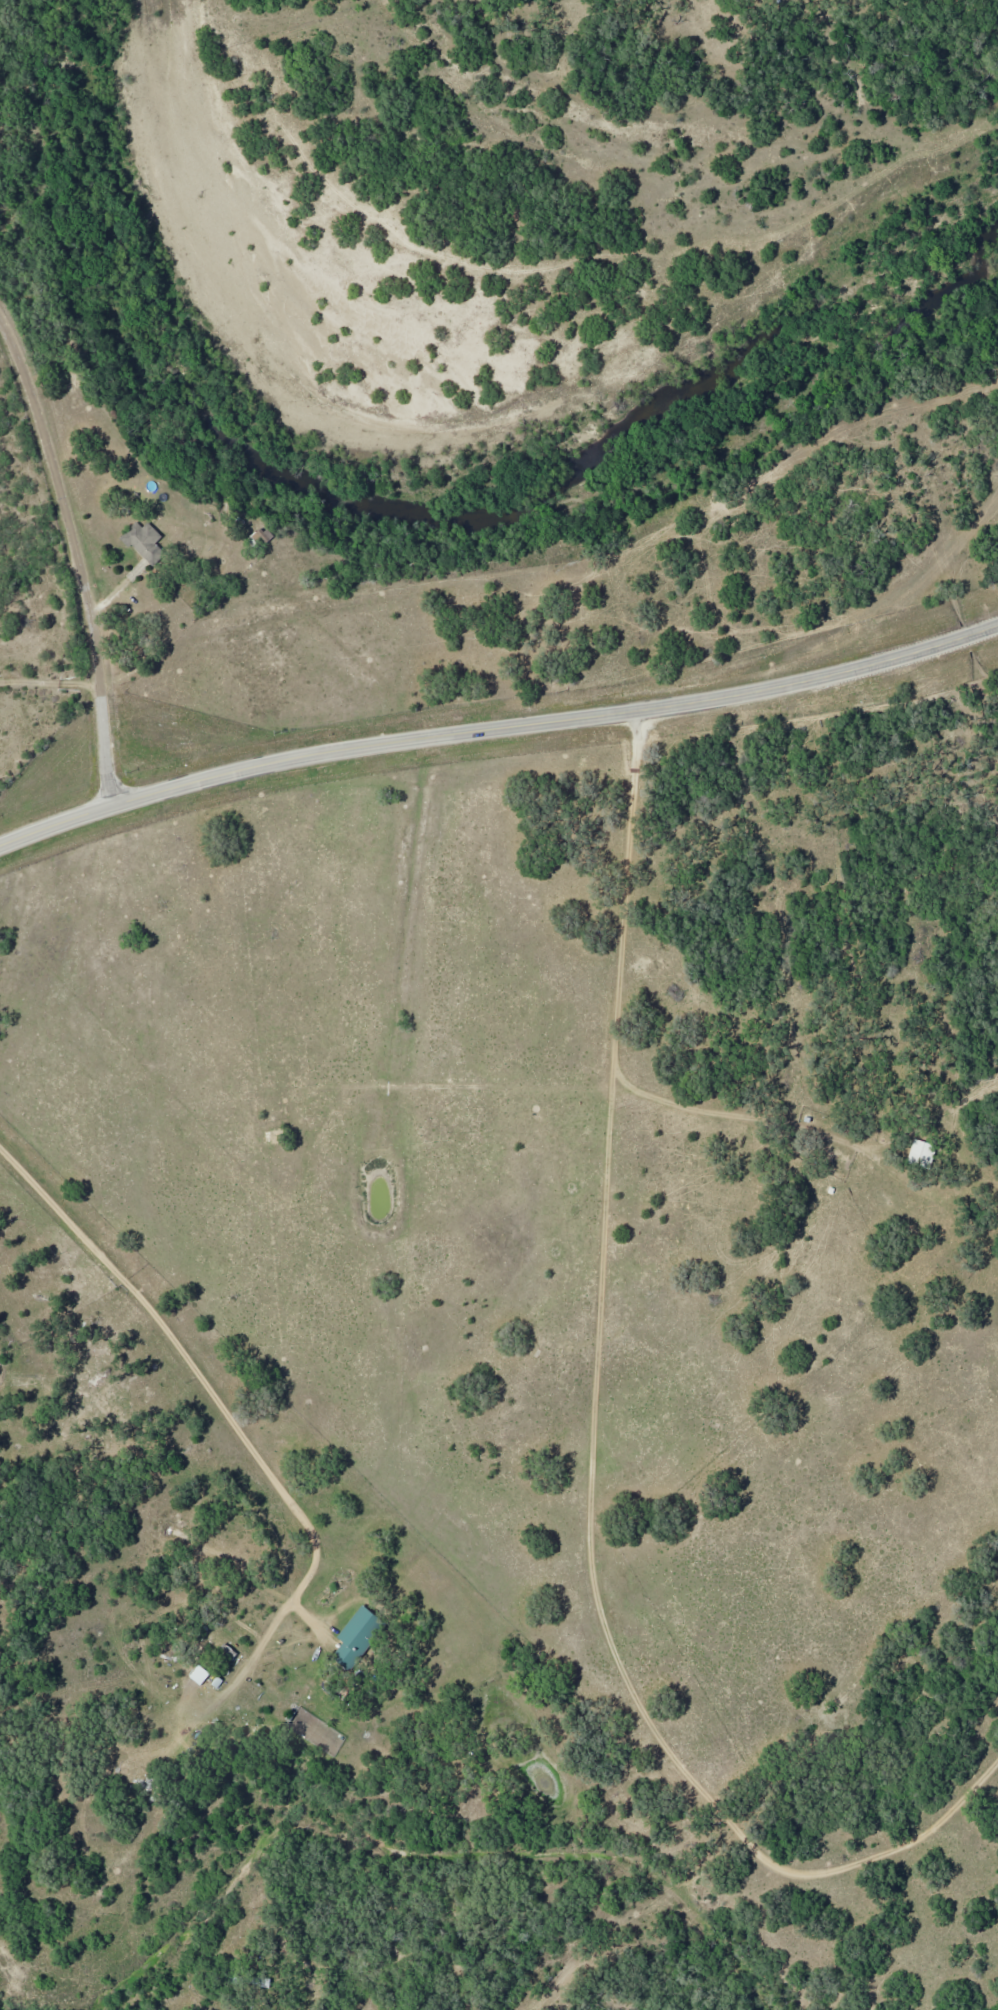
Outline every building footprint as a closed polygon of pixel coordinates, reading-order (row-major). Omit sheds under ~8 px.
[(122,537),(153,567),(165,554),(155,545),(164,536),(150,522),(144,528),(137,521),(122,537)] [(251,540),(261,550),(274,536),(264,526),(251,540)] [(908,1163),(932,1169),(939,1144),(915,1138),(908,1163)] [(344,1641),(333,1658),(352,1672),(388,1620),(363,1603),(339,1638),(344,1641)] [(192,1676),(203,1684),(211,1673),(200,1664),(192,1676)]
